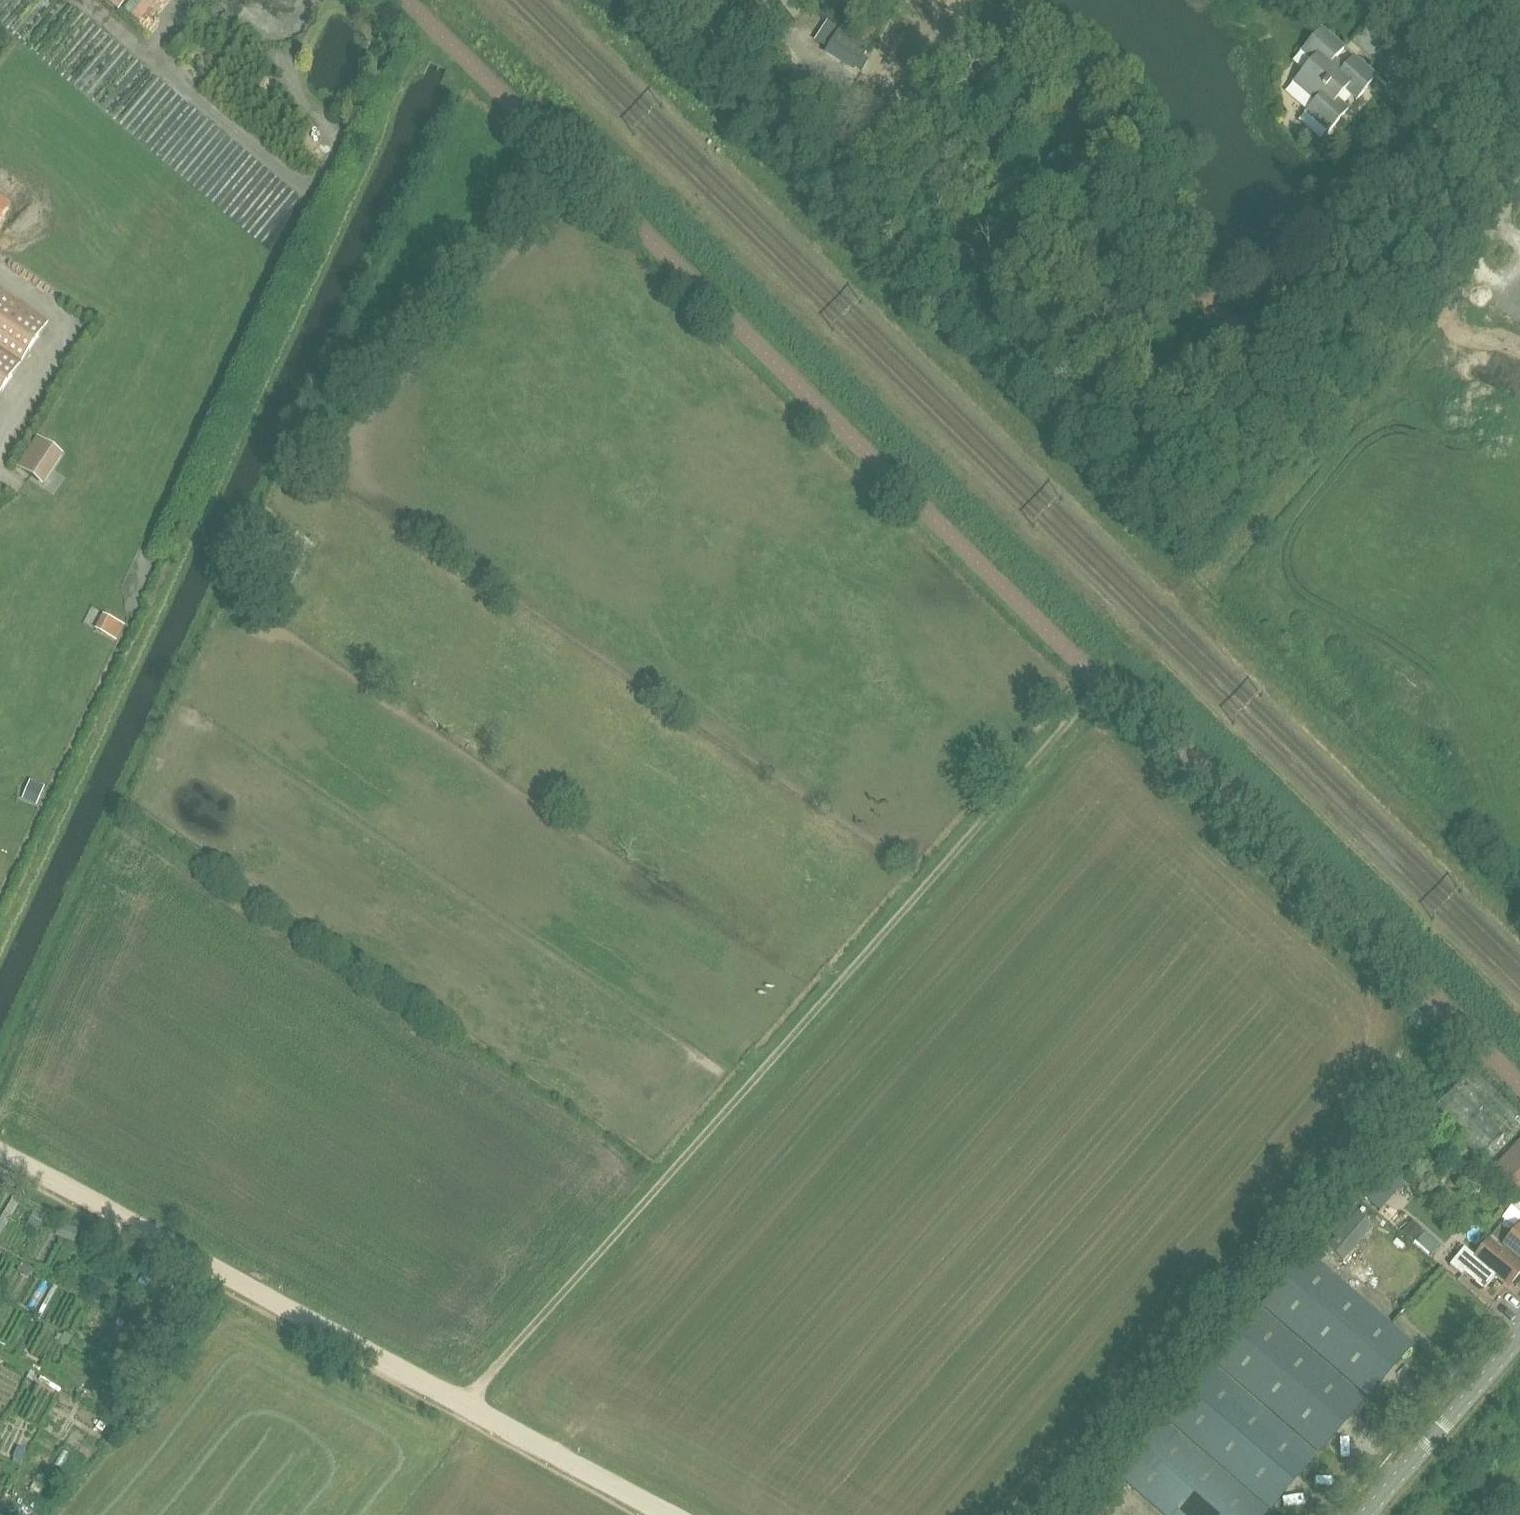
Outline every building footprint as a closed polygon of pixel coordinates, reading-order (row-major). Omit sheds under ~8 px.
[(118,9),(126,0),(107,0),(118,9)] [(1368,87),(1345,67),(1342,71),(1332,63),(1345,47),(1322,27),(1301,51),(1312,61),(1293,83),(1315,101),(1306,112),(1329,132),(1349,109),(1337,99),(1346,89),(1358,99),(1368,87)] [(1501,80),(1503,81),(1515,91),(1516,91),(1519,85),(1519,79),(1511,72),(1510,70),(1507,74),(1501,80)] [(345,122),(348,124),(354,113),(351,111),(343,107),(337,117),(345,122)] [(48,323),(0,291),(0,395),(48,323)] [(44,483),(64,454),(38,436),(18,466),(44,483)] [(100,631),(117,640),(125,625),(108,616),(100,631)] [(42,788),(33,784),(25,800),(35,804),(42,788)] [(1519,1120),(1519,1116),(1472,1071),(1432,1113),(1481,1160),(1519,1120)] [(1396,1143),(1393,1147),(1392,1147),(1392,1146),(1382,1158),(1395,1168),(1396,1170),(1406,1159),(1401,1155),(1399,1153),(1407,1143),(1403,1140),(1401,1138),(1396,1143)] [(1519,1189),(1519,1144),(1492,1173),(1515,1194),(1519,1189)] [(1394,1171),(1381,1160),(1356,1188),(1368,1199),(1381,1211),(1406,1183),(1395,1173),(1394,1171)] [(31,1217),(41,1222),(46,1213),(36,1208),(31,1217)] [(1328,1248),(1343,1260),(1372,1227),(1358,1214),(1328,1248)] [(1425,1231),(1412,1220),(1411,1221),(1409,1223),(1404,1228),(1402,1231),(1402,1232),(1414,1243),(1421,1236),(1425,1231)] [(81,1229),(75,1227),(62,1222),(56,1235),(75,1243),(80,1230),(81,1229)] [(1519,1260),(1519,1226),(1512,1236),(1499,1227),(1492,1236),(1502,1244),(1501,1245),(1519,1260)] [(1450,1266),(1462,1276),(1464,1273),(1485,1290),(1496,1276),(1509,1287),(1519,1273),(1519,1260),(1501,1245),(1498,1248),(1489,1240),(1475,1257),(1464,1248),(1450,1266)] [(1312,1257),(1265,1307),(1370,1398),(1417,1348),(1312,1257)] [(22,1274),(29,1277),(33,1268),(26,1264),(25,1264),(22,1263),(18,1272),(22,1274)] [(1366,1402),(1261,1311),(1214,1362),(1319,1453),(1366,1402)] [(1270,1509),(1316,1457),(1209,1364),(1163,1422),(1270,1509)] [(1160,1514),(1265,1514),(1267,1512),(1159,1425),(1115,1478),(1160,1514)]
